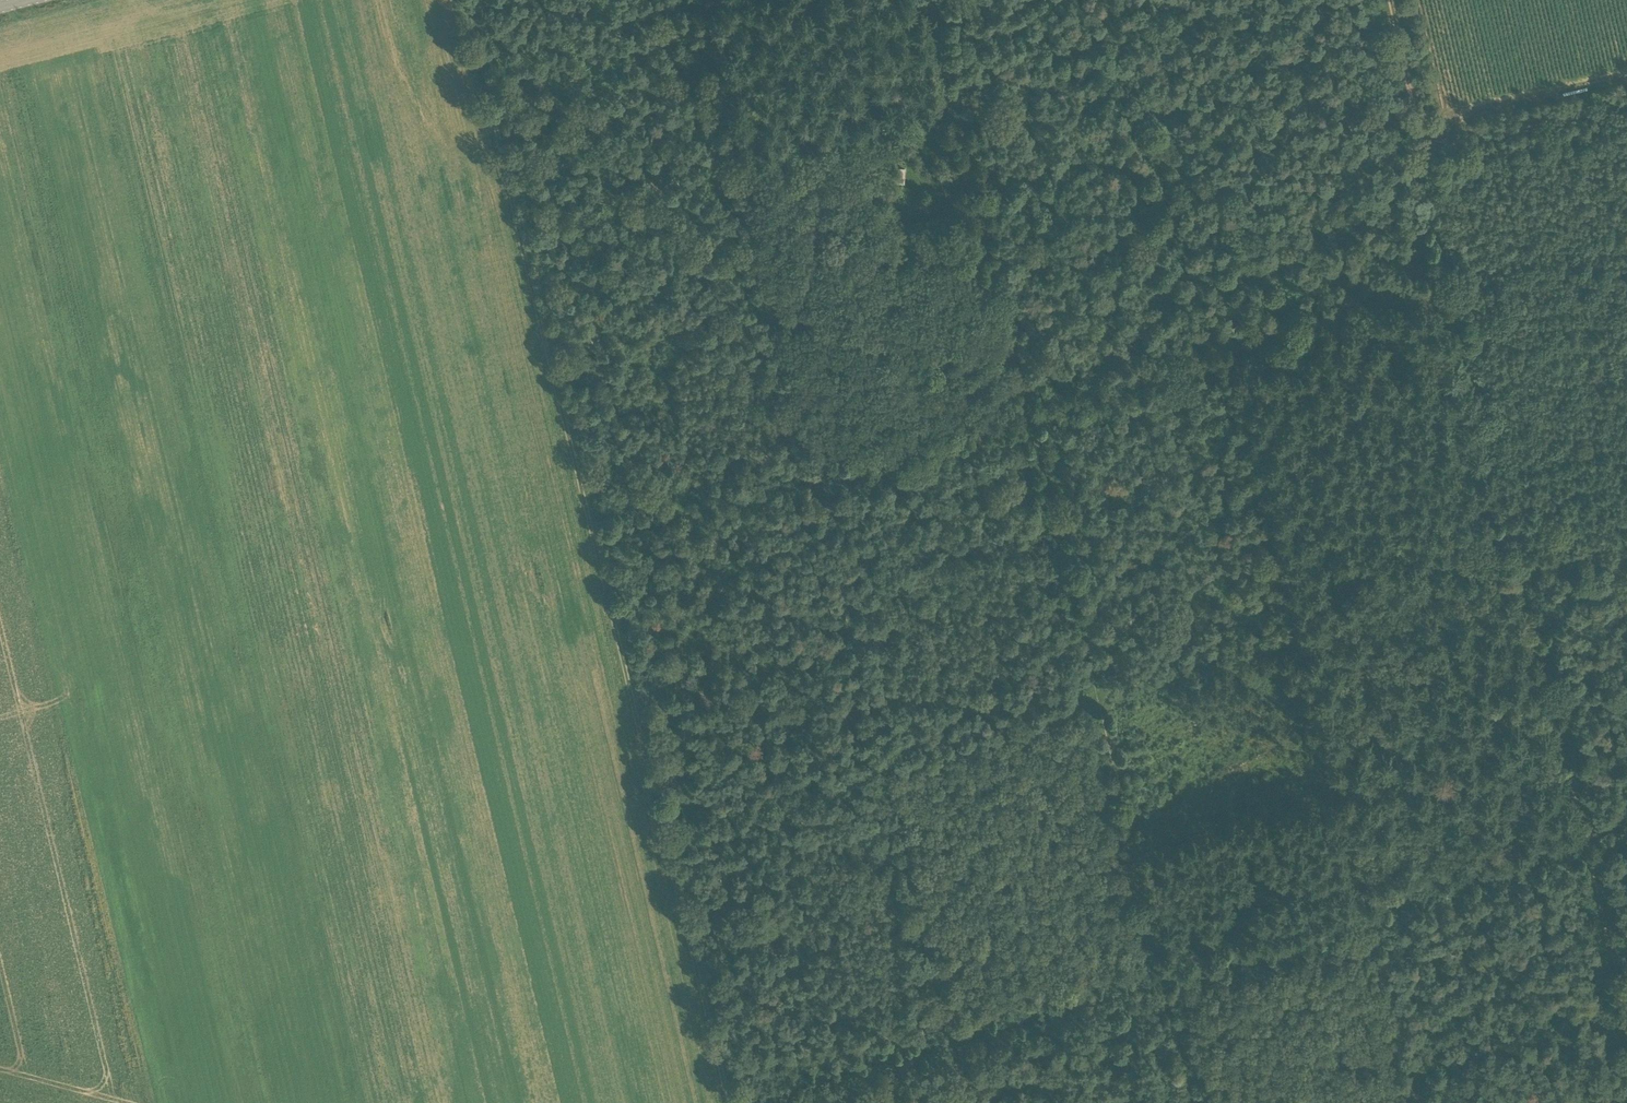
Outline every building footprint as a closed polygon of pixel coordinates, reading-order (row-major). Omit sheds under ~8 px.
[(895,167),(894,182),(904,182),(905,167),(895,167)]
